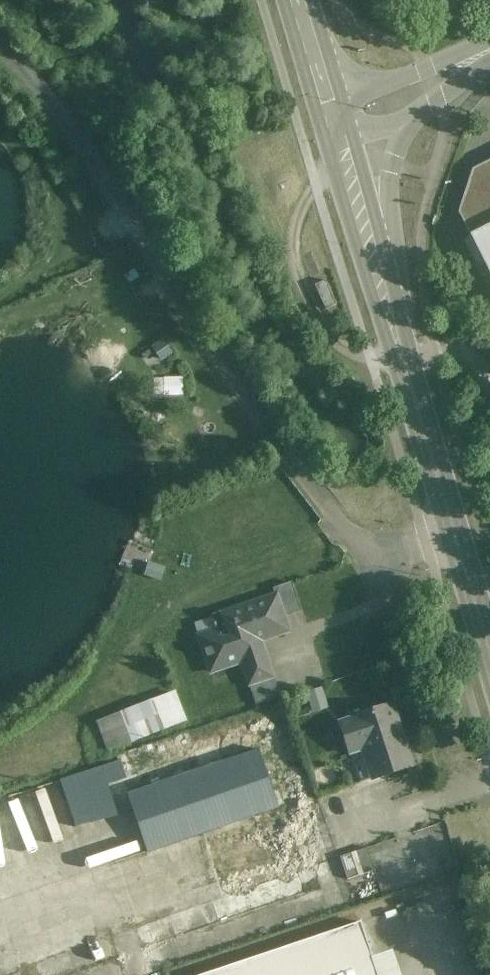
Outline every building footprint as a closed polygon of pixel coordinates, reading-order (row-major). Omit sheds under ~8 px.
[(472,169),(458,212),(471,237),(465,240),(483,276),(489,273),(489,275),(489,160),(472,169)] [(164,394),(184,393),(183,376),(163,377),(164,394)] [(291,582),(273,588),(276,595),(265,599),(272,621),(301,611),(291,582)] [(265,599),(231,610),(235,621),(233,621),(234,624),(199,636),(211,672),(242,661),(250,684),(273,677),(259,636),(253,638),(250,628),(272,621),(265,599)] [(273,677),(250,684),(257,704),(280,696),(273,677)] [(97,721),(108,751),(188,720),(176,691),(97,721)] [(391,705),(340,722),(347,744),(364,739),(377,778),(411,766),(391,705)] [(219,743),(197,749),(201,764),(223,759),(219,743)] [(146,789),(128,795),(147,852),(278,807),(259,750),(146,789)] [(100,768),(61,781),(76,826),(116,816),(111,801),(100,769),(100,768)] [(367,848),(356,851),(364,874),(375,870),(367,848)] [(351,853),(340,857),(348,879),(359,876),(351,853)] [(310,866),(146,921),(154,943),(307,891),(303,880),(313,876),(310,866)] [(203,974),(378,974),(360,922),(203,974)]
